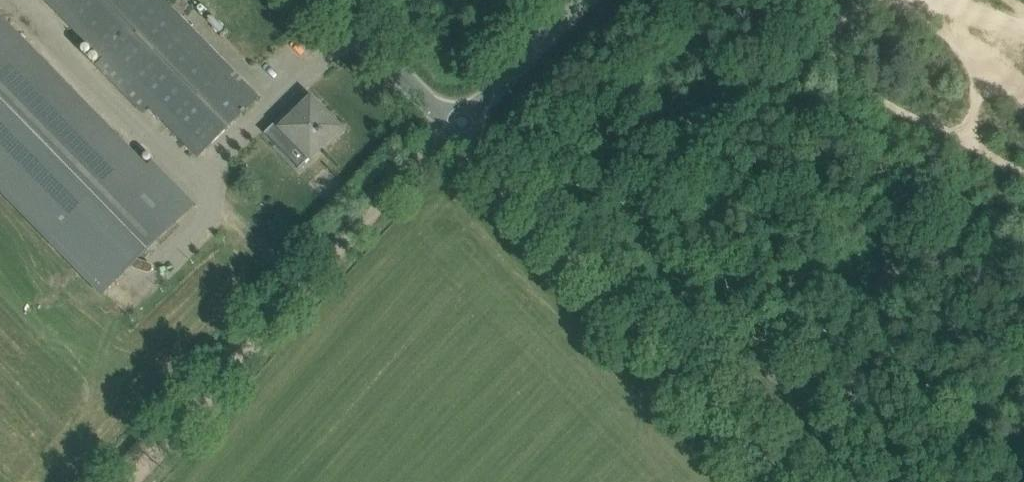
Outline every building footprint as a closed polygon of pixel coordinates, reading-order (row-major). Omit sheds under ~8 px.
[(244,112),(258,98),(163,0),(46,0),(103,58),(96,64),(124,93),(131,87),(199,156),(244,112)] [(0,21),(0,185),(105,292),(170,229),(173,226),(175,222),(177,218),(179,215),(180,211),(180,206),(179,198),(178,194),(177,190),(175,187),(172,183),(166,177),(152,162),(144,169),(0,21)] [(297,143),(311,158),(341,129),(311,99),(298,112),(294,107),(296,104),(295,103),(264,134),(265,134),(271,129),(290,149),(297,143)]
